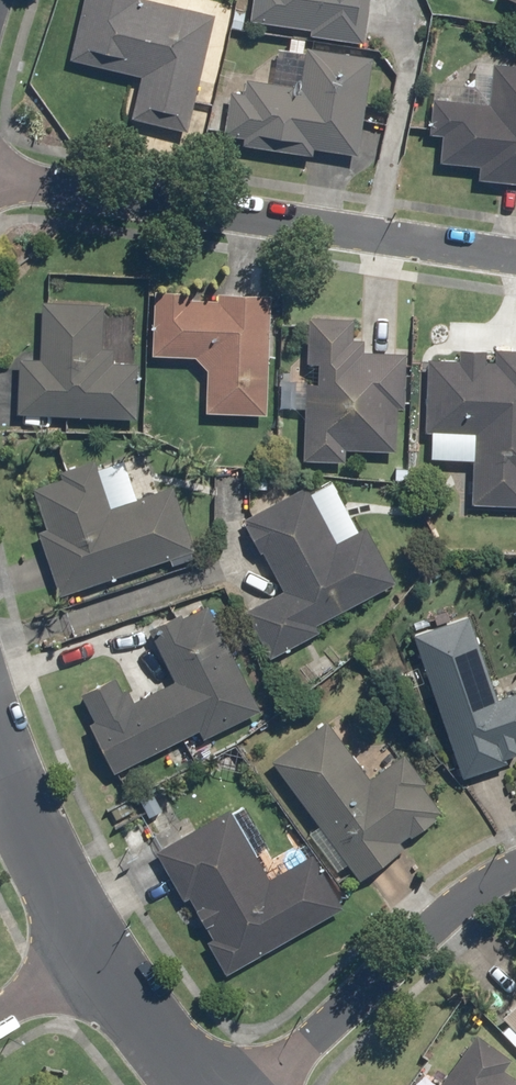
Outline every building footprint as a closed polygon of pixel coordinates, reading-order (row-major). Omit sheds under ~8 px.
[(63,61),(133,77),(123,123),(181,136),(208,17),(134,0),(77,0),(63,61)] [(244,25),(303,33),(302,39),(362,48),(369,0),(247,0),(244,25)] [(515,8),(515,0),(496,0),(515,8)] [(227,77),(215,144),(305,159),(307,151),(351,159),(368,60),(273,44),(266,84),(227,77)] [(473,53),(470,86),(427,82),(422,137),(435,138),(433,166),(474,169),(473,183),(515,187),(515,57),(473,53)] [(264,296),(146,293),(145,358),(199,359),(197,417),(261,418),(264,296)] [(13,359),(11,416),(132,421),(134,366),(107,365),(108,351),(96,351),(98,306),(35,304),(33,360),(13,359)] [(347,320),(301,318),(299,384),(285,383),(284,410),(298,411),(296,464),(339,465),(339,453),(389,455),(390,410),(398,410),(400,355),(357,353),(357,342),(346,341),(347,320)] [(420,360),(418,437),(467,439),(465,507),(515,509),(515,352),(452,350),(451,361),(420,360)] [(29,534),(52,600),(189,552),(166,487),(104,509),(88,462),(54,474),(56,480),(26,491),(41,531),(29,534)] [(237,613),(264,661),(312,635),(308,629),(390,585),(359,528),(328,545),(298,488),(236,522),(274,593),(237,613)] [(197,741),(254,713),(200,604),(142,633),(167,683),(128,702),(115,676),(67,700),(105,776),(193,733),(197,741)] [(406,637),(456,781),(513,761),(508,745),(515,742),(515,692),(491,701),(462,618),(406,637)] [(322,722),(266,762),(352,883),(442,819),(397,756),(363,780),(322,722)] [(225,812),(150,854),(218,976),(337,910),(307,857),(263,881),(225,812)] [(494,1017),(515,1040),(515,996),(494,1017)] [(499,1071),(505,1063),(471,1038),(437,1084),(515,1084),(499,1071)]
